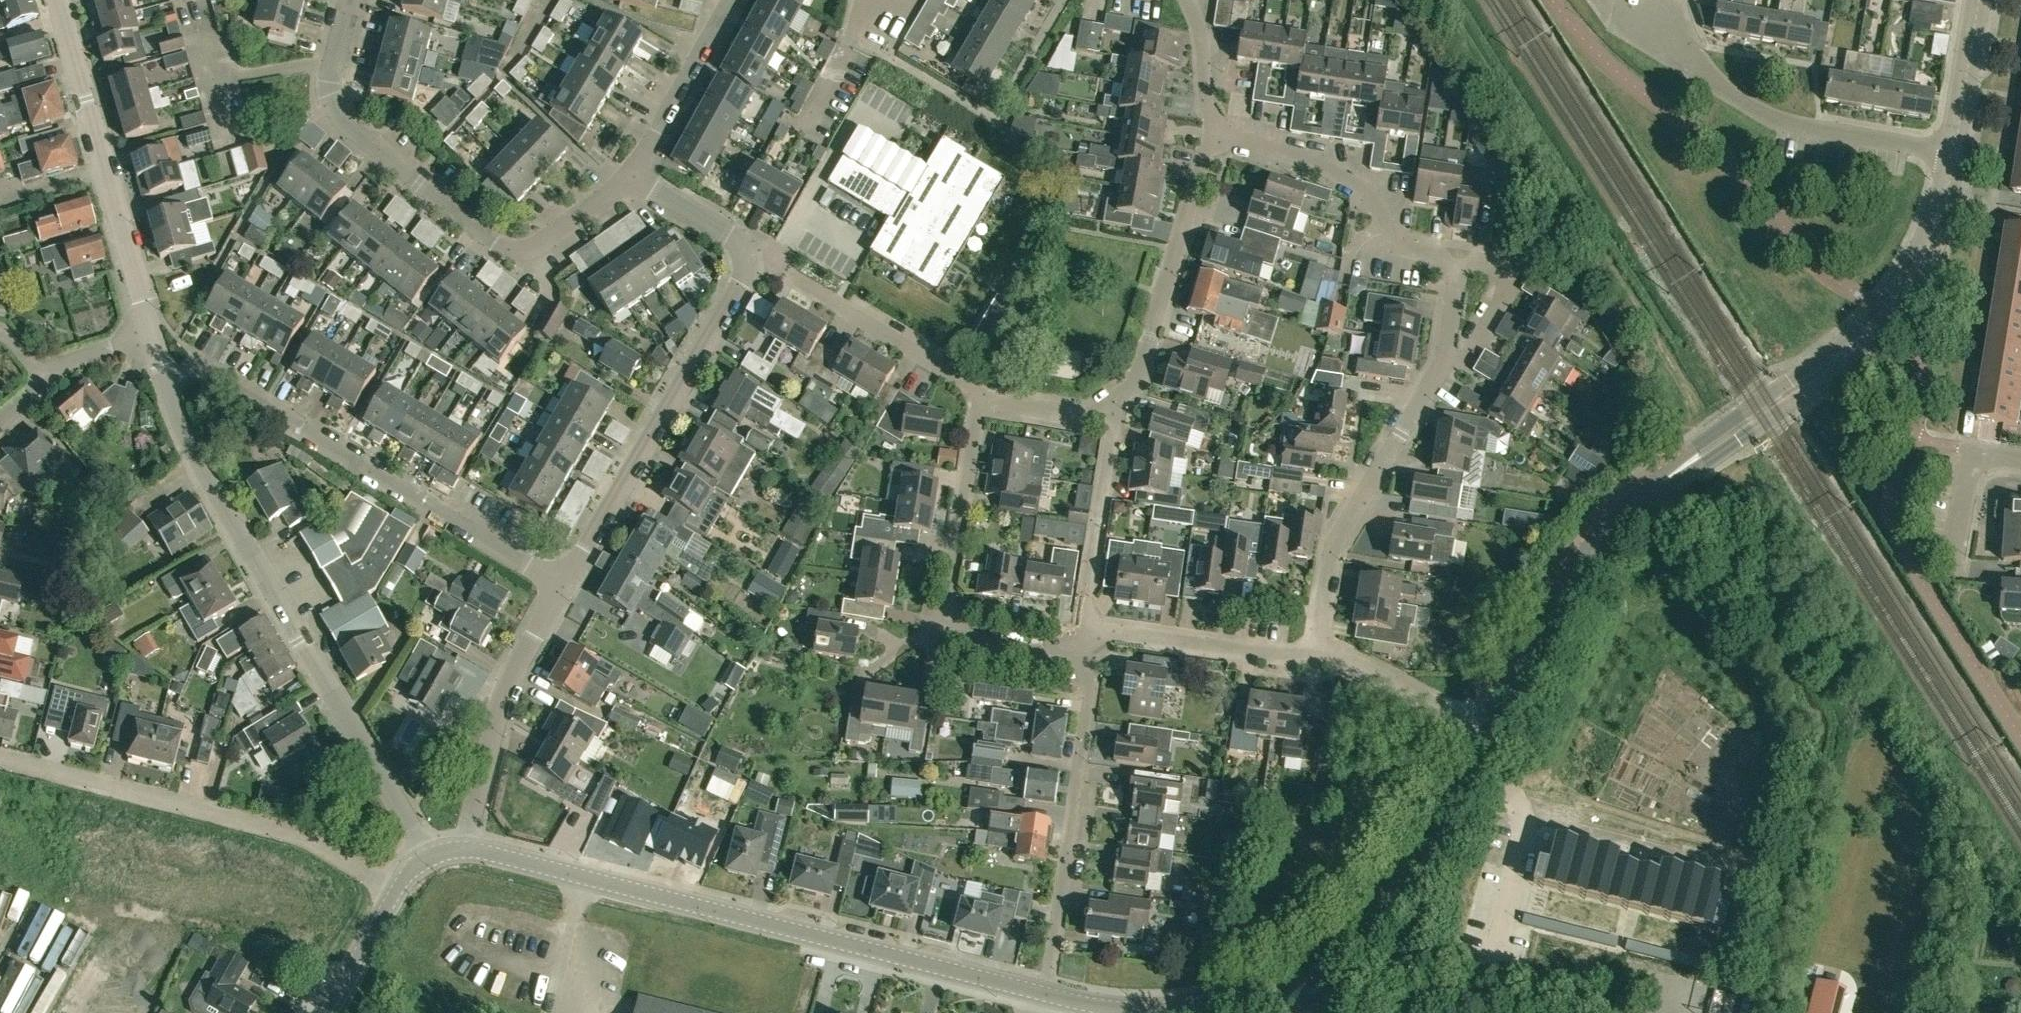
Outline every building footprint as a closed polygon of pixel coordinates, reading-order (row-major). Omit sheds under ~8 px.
[(2,9),(0,10),(0,30),(9,27),(41,16),(35,0),(29,0),(2,9)] [(2,9),(29,0),(0,0),(0,4),(2,9)] [(94,24),(133,13),(130,0),(103,0),(96,2),(102,21),(94,23),(94,24)] [(299,18),(303,1),(299,0),(261,0),(258,8),(299,18)] [(441,0),(405,0),(403,9),(443,19),(448,2),(441,0)] [(565,14),(571,4),(565,0),(561,0),(556,8),(565,14)] [(655,10),(657,0),(617,0),(655,10)] [(782,0),(761,0),(755,11),(787,29),(798,9),(782,0)] [(798,9),(803,0),(782,0),(798,9)] [(1009,42),(1022,20),(987,0),(983,0),(978,8),(987,14),(980,25),(1009,42)] [(1022,20),(1034,0),(987,0),(1022,20)] [(1214,27),(1242,31),(1237,61),(1259,64),(1265,27),(1245,24),(1248,5),(1247,5),(1218,0),(1214,27)] [(1722,6),(1718,5),(1713,32),(1738,37),(1742,10),(1743,0),(1725,0),(1724,6),(1722,6)] [(1738,37),(1761,41),(1765,14),(1754,12),(1756,0),(1743,0),(1742,10),(1738,37)] [(1778,16),(1765,14),(1761,41),(1784,45),(1793,0),(1780,0),(1778,16)] [(1784,45),(1808,50),(1813,23),(1801,21),(1805,0),(1793,0),(1784,45)] [(528,7),(518,2),(513,12),(523,17),(528,7)] [(1921,24),(1925,5),(1913,3),(1910,22),(1921,24)] [(924,6),(918,19),(931,27),(939,15),(924,6)] [(1406,20),(1396,7),(1394,20),(1400,26),(1406,20)] [(294,36),(299,18),(258,8),(254,26),(270,30),(267,40),(291,46),(294,36)] [(565,14),(556,8),(550,18),(559,23),(565,14)] [(133,13),(94,24),(100,42),(107,40),(131,33),(139,31),(136,21),(145,18),(143,11),(134,13),(133,13)] [(787,29),(755,11),(744,31),(776,49),(787,29)] [(175,12),(163,15),(165,24),(178,20),(175,12)] [(1104,25),(1103,30),(1112,32),(1114,16),(1110,15),(1106,15),(1104,25)] [(631,53),(640,37),(605,16),(595,32),(631,53)] [(918,49),(925,37),(929,39),(936,29),(931,27),(918,19),(911,29),(904,41),(918,49)] [(385,39),(426,50),(431,32),(390,21),(385,39)] [(1090,51),(1093,23),(1081,21),(1076,49),(1090,51)] [(1167,66),(1168,67),(1180,70),(1184,43),(1162,39),(1163,27),(1136,22),(1131,44),(1143,47),(1141,60),(1141,61),(1167,66)] [(1093,23),(1090,51),(1099,52),(1103,30),(1104,25),(1093,23)] [(958,42),(997,64),(1009,42),(980,25),(973,37),(964,32),(958,42)] [(1279,67),(1286,30),(1265,27),(1259,64),(1253,101),(1264,102),(1267,79),(1271,80),(1273,66),(1279,67)] [(537,38),(547,43),(553,34),(544,28),(537,38)] [(1307,34),(1286,30),(1279,67),(1285,68),(1283,82),(1287,82),(1283,106),(1293,107),(1296,96),(1300,71),(1301,70),(1302,57),(1304,58),(1306,46),(1307,34)] [(107,40),(100,42),(105,62),(124,56),(126,64),(147,58),(139,31),(131,33),(107,40)] [(776,49),(744,31),(733,51),(764,69),(776,49)] [(631,53),(595,32),(586,47),(622,68),(631,53)] [(39,33),(0,44),(0,59),(11,56),(14,67),(46,59),(39,33)] [(181,34),(159,41),(163,53),(185,47),(181,34)] [(502,34),(497,44),(507,49),(512,39),(502,34)] [(1065,36),(1056,52),(1057,52),(1071,55),(1071,54),(1074,38),(1065,36)] [(547,43),(537,38),(531,47),(541,53),(547,43)] [(824,38),(819,47),(830,53),(835,44),(824,38)] [(381,56),(422,67),(426,50),(385,39),(381,56)] [(997,64),(958,42),(952,52),(961,57),(954,69),(984,87),(997,64)] [(507,49),(497,44),(492,55),(502,59),(507,49)] [(1317,97),(1323,61),(1325,49),(1306,46),(1304,58),(1302,57),(1301,70),(1300,71),(1296,96),(1293,107),(1294,107),(1291,131),(1301,133),(1305,109),(1308,110),(1310,96),(1317,97)] [(622,68),(586,47),(578,62),(613,83),(622,68)] [(826,60),(830,53),(819,47),(815,54),(826,60)] [(1326,99),(1324,113),(1321,135),(1332,137),(1346,52),(1325,49),(1323,61),(1317,97),(1326,99)] [(186,51),(164,58),(168,69),(189,63),(186,51)] [(764,69),(733,51),(722,71),(753,89),(764,69)] [(1348,117),(1350,103),(1359,104),(1367,55),(1346,52),(1332,137),(1344,140),(1348,117)] [(1826,101),(1849,106),(1854,79),(1858,54),(1847,52),(1842,77),(1830,75),(1826,101)] [(1854,79),(1849,106),(1874,110),(1880,73),(1868,70),(1870,57),(1859,54),(1858,54),(1854,79)] [(1127,69),(1125,84),(1163,92),(1168,67),(1167,66),(1141,61),(1141,60),(1114,55),(1112,67),(1127,69)] [(1368,106),(1366,120),(1362,143),(1373,144),(1380,107),(1381,108),(1381,93),(1383,94),(1385,83),(1389,59),(1367,55),(1359,104),(1368,106)] [(376,73),(417,84),(422,67),(381,56),(376,73)] [(525,57),(517,66),(525,74),(533,65),(525,57)] [(1892,75),(1880,73),(1874,110),(1897,114),(1902,88),(1906,63),(1895,61),(1892,75)] [(613,83),(578,62),(569,77),(604,98),(613,83)] [(116,100),(148,91),(140,63),(124,68),(127,76),(110,81),(116,100)] [(525,74),(517,66),(509,74),(517,82),(525,74)] [(21,87),(16,70),(0,75),(0,93),(21,87)] [(1442,98),(1445,82),(1439,73),(1434,72),(1432,80),(1430,96),(1442,98)] [(417,84),(376,73),(372,91),(412,102),(417,84)] [(475,82),(483,89),(491,81),(483,73),(475,82)] [(560,92),(595,113),(604,98),(569,77),(560,92)] [(718,78),(706,100),(737,117),(749,96),(718,78)] [(797,87),(808,93),(813,84),(802,78),(797,87)] [(502,81),(494,90),(502,97),(510,89),(502,81)] [(483,89),(475,82),(467,90),(475,98),(483,89)] [(1380,107),(1373,144),(1369,168),(1382,170),(1388,132),(1398,134),(1403,97),(1405,89),(1405,86),(1385,83),(1383,94),(1381,93),(1381,108),(1380,107)] [(1158,117),(1159,116),(1163,92),(1125,84),(1122,99),(1106,95),(1103,107),(1111,108),(1128,112),(1128,111),(1158,117)] [(24,112),(60,103),(55,85),(24,95),(12,98),(14,104),(2,108),(0,102),(0,119),(24,112)] [(549,116),(578,143),(595,113),(560,92),(547,85),(538,100),(553,109),(549,116)] [(808,93),(797,87),(793,94),(804,100),(808,93)] [(148,91),(116,100),(121,118),(153,109),(170,105),(168,100),(161,102),(157,88),(148,91)] [(1935,93),(1902,88),(1897,114),(1930,120),(1935,93)] [(198,89),(185,92),(187,100),(199,97),(198,89)] [(1405,89),(1403,97),(1398,134),(1408,135),(1402,173),(1413,175),(1426,93),(1405,89)] [(446,99),(432,113),(438,120),(446,128),(461,113),(460,113),(446,99)] [(706,100),(695,120),(726,137),(737,117),(706,100)] [(0,119),(0,136),(9,133),(7,129),(32,121),(35,133),(52,128),(51,123),(65,118),(60,103),(24,112),(0,119)] [(474,111),(482,119),(489,111),(481,103),(474,111)] [(1122,135),(1162,143),(1166,117),(1159,116),(1158,117),(1128,111),(1128,112),(1111,108),(1109,118),(1125,121),(1122,135)] [(153,109),(121,118),(127,139),(159,129),(153,109)] [(482,119),(474,111),(466,119),(474,127),(482,119)] [(204,112),(181,118),(184,130),(207,124),(204,112)] [(757,128),(768,134),(773,125),(762,119),(757,128)] [(438,120),(430,128),(438,136),(446,128),(438,120)] [(695,120),(684,140),(715,157),(726,137),(695,120)] [(522,134),(553,164),(565,150),(535,121),(522,134)] [(782,139),(788,128),(780,124),(774,134),(782,139)] [(858,127),(826,182),(887,218),(868,251),(895,267),(937,292),(989,205),(1004,179),(964,155),(967,151),(943,137),(926,165),(925,167),(858,127)] [(208,128),(186,134),(189,146),(211,140),(208,128)] [(768,134),(757,128),(753,135),(764,141),(768,134)] [(452,133),(444,142),(452,149),(460,141),(452,133)] [(22,154),(37,150),(40,161),(20,166),(24,181),(78,166),(71,139),(49,145),(45,134),(19,141),(22,154)] [(553,164),(522,134),(510,146),(541,176),(553,164)] [(1157,169),(1158,168),(1162,143),(1122,135),(1119,149),(1104,147),(1089,145),(1088,156),(1109,159),(1157,169)] [(715,157),(684,140),(673,160),(704,177),(715,157)] [(338,142),(326,158),(332,163),(344,147),(338,142)] [(261,143),(242,148),(249,175),(268,170),(261,143)] [(826,149),(818,145),(812,156),(820,160),(826,149)] [(541,176),(510,146),(498,158),(529,189),(541,176)] [(1444,151),(1433,150),(1422,148),(1413,201),(1427,204),(1428,198),(1436,200),(1441,168),(1444,151)] [(170,168),(170,167),(165,149),(133,158),(138,178),(147,176),(146,174),(170,168)] [(293,200),(319,167),(305,156),(304,156),(298,151),(286,167),(292,172),(279,189),(293,200)] [(1441,168),(1436,200),(1448,202),(1444,216),(1445,220),(1446,223),(1448,226),(1453,229),(1458,191),(1460,191),(1464,167),(1466,155),(1444,151),(1441,168)] [(1121,187),(1161,195),(1165,169),(1158,168),(1157,169),(1109,159),(1088,156),(1078,155),(1076,168),(1093,170),(1094,167),(1108,169),(1108,170),(1123,172),(1121,187)] [(529,189),(498,158),(485,171),(516,202),(529,189)] [(745,163),(741,171),(750,176),(754,168),(745,163)] [(147,176),(138,178),(144,196),(183,185),(178,165),(170,167),(170,168),(146,174),(147,176)] [(758,166),(741,198),(761,209),(779,178),(758,166)] [(307,211),(333,177),(319,167),(293,200),(307,211)] [(1458,191),(1453,229),(1475,231),(1480,195),(1491,197),(1495,171),(1478,169),(1464,167),(1460,191),(1458,191)] [(741,171),(736,179),(745,184),(750,176),(741,171)] [(779,178),(761,209),(782,220),(803,183),(783,172),(780,178),(779,178)] [(333,177),(307,211),(321,222),(334,205),(341,210),(353,194),(347,189),(347,188),(333,177)] [(1263,199),(1299,211),(1303,197),(1328,204),(1332,192),(1301,182),(1299,188),(1270,179),(1263,199)] [(1161,195),(1121,187),(1118,202),(1107,199),(1102,222),(1130,227),(1132,216),(1157,220),(1161,195)] [(148,216),(154,236),(214,219),(214,218),(204,221),(200,208),(204,207),(199,189),(175,196),(178,208),(148,216)] [(1299,211),(1263,199),(1254,196),(1244,229),(1268,237),(1271,225),(1292,231),(1299,211)] [(391,218),(403,202),(397,197),(384,213),(391,218)] [(88,198),(57,207),(56,207),(59,217),(37,223),(42,239),(95,224),(88,198)] [(409,206),(403,202),(391,218),(397,222),(409,206)] [(329,238),(343,249),(370,216),(355,204),(342,222),(335,217),(323,233),(329,238)] [(627,216),(639,233),(645,228),(634,212),(627,216)] [(357,260),(383,227),(370,216),(343,249),(357,260)] [(633,237),(639,233),(627,216),(621,221),(633,237)] [(418,239),(430,223),(424,218),(412,234),(418,239)] [(191,226),(214,219),(154,236),(160,258),(189,250),(192,260),(218,253),(215,242),(197,247),(191,226)] [(437,228),(430,223),(418,239),(424,244),(437,228)] [(271,236),(252,225),(245,237),(264,248),(271,236)] [(383,227),(357,260),(371,271),(397,237),(383,227)] [(1244,229),(1239,244),(1209,235),(1201,262),(1258,279),(1262,266),(1271,269),(1280,242),(1267,238),(1268,237),(1244,229)] [(2007,253),(2020,255),(2020,231),(2011,229),(2007,253)] [(3,238),(7,251),(38,242),(34,230),(3,238)] [(679,290),(694,279),(682,262),(674,250),(660,231),(645,242),(671,278),(679,290)] [(599,236),(610,253),(617,248),(605,232),(599,236)] [(46,265),(53,263),(56,275),(72,270),(76,281),(95,276),(91,263),(105,259),(98,234),(42,251),(46,265)] [(604,257),(610,253),(599,236),(592,241),(604,257)] [(385,282),(411,248),(397,237),(371,271),(385,282)] [(671,278),(645,242),(631,252),(657,288),(671,278)] [(683,243),(674,250),(682,262),(691,255),(683,243)] [(250,261),(255,251),(245,245),(239,255),(250,261)] [(411,248),(385,282),(399,293),(425,259),(411,248)] [(576,252),(570,257),(581,273),(588,269),(576,252)] [(657,288),(631,252),(617,262),(643,299),(657,288)] [(2007,253),(2005,253),(2000,270),(2004,271),(2004,277),(2020,279),(2020,255),(2007,253)] [(271,273),(276,264),(266,258),(261,267),(271,273)] [(399,293),(414,304),(420,308),(432,292),(426,288),(440,270),(425,259),(399,293)] [(643,299),(617,262),(603,272),(629,309),(643,299)] [(286,269),(276,264),(271,273),(280,279),(286,269)] [(484,283),(491,287),(503,272),(497,267),(484,283)] [(470,285),(455,274),(449,270),(437,286),(443,290),(429,307),(444,318),(470,285)] [(503,272),(491,287),(497,292),(509,276),(503,272)] [(629,309),(603,272),(588,282),(614,319),(629,309)] [(1192,292),(1247,307),(1257,310),(1265,313),(1269,298),(1251,293),(1250,296),(1227,288),(1229,281),(1212,276),(1200,272),(1198,272),(1192,292)] [(217,331),(244,284),(228,275),(207,312),(217,318),(211,327),(217,331)] [(291,285),(301,291),(306,281),(296,276),(291,285)] [(2004,277),(2003,283),(1998,282),(1998,300),(2020,303),(2020,279),(2004,277)] [(306,281),(301,291),(311,297),(316,287),(306,281)] [(244,284),(217,331),(222,334),(227,325),(237,331),(259,293),(244,284)] [(1300,295),(1300,296),(1306,297),(1315,300),(1318,289),(1319,288),(1304,284),(1300,295)] [(470,285),(444,318),(458,329),(484,296),(470,285)] [(512,304),(518,309),(531,293),(524,288),(512,304)] [(1300,316),(1306,299),(1306,298),(1282,290),(1277,309),(1300,316)] [(1533,319),(1561,336),(1569,340),(1580,322),(1584,324),(1590,314),(1550,290),(1544,300),(1539,297),(1533,308),(1538,311),(1533,319)] [(1277,319),(1247,309),(1247,307),(1192,292),(1187,310),(1217,319),(1219,315),(1243,323),(1239,334),(1270,344),(1277,319)] [(247,348),(274,302),(259,293),(237,331),(247,336),(242,345),(247,348)] [(531,293),(518,309),(524,314),(537,298),(531,293)] [(1379,336),(1416,342),(1419,317),(1397,314),(1399,299),(1366,294),(1362,321),(1381,324),(1379,336)] [(1012,303),(997,295),(993,302),(1008,311),(1012,303)] [(484,296),(458,329),(472,340),(498,306),(484,296)] [(1998,300),(1992,317),(1997,318),(1996,324),(2020,328),(2020,303),(1998,300)] [(764,333),(776,340),(763,361),(773,367),(786,346),(804,315),(783,301),(764,333)] [(267,349),(289,311),(274,302),(247,348),(253,352),(258,344),(267,349)] [(336,312),(346,318),(352,308),(342,302),(336,312)] [(1008,311),(993,302),(989,309),(1003,318),(1008,311)] [(552,303),(536,331),(551,339),(567,311),(552,303)] [(1347,310),(1321,305),(1320,305),(1315,330),(1341,336),(1347,310)] [(472,340),(486,351),(512,317),(498,306),(472,340)] [(352,308),(346,318),(356,323),(362,314),(352,308)] [(989,309),(984,317),(999,325),(1003,318),(989,309)] [(305,320),(289,311),(267,349),(276,354),(271,363),(278,366),(305,320)] [(382,320),(401,332),(401,331),(406,323),(387,311),(382,320)] [(1500,323),(1550,353),(1561,336),(1533,319),(1528,327),(1506,314),(1500,323)] [(804,315),(786,346),(799,354),(792,368),(812,380),(829,351),(817,343),(826,328),(804,315)] [(1217,319),(1215,327),(1239,334),(1243,323),(1219,315),(1217,319)] [(526,328),(512,317),(486,351),(500,362),(526,328)] [(999,325),(984,317),(980,324),(995,332),(999,325)] [(367,330),(377,335),(382,326),(372,320),(367,330)] [(614,341),(578,321),(572,332),(607,351),(600,364),(629,380),(641,359),(613,343),(614,341)] [(1560,359),(1550,353),(1500,323),(1494,333),(1526,352),(1521,361),(1549,377),(1563,386),(1574,367),(1560,359)] [(976,331),(991,339),(995,332),(980,324),(976,331)] [(1993,348),(2020,352),(2020,328),(1996,324),(1995,330),(1991,329),(1991,347),(1993,348)] [(382,326),(377,335),(387,341),(392,332),(382,326)] [(976,331),(972,338),(986,347),(991,339),(976,331)] [(304,391),(332,344),(316,334),(294,371),(304,377),(297,387),(304,391)] [(1371,350),(1369,361),(1357,359),(1355,373),(1386,377),(1388,364),(1412,367),(1416,342),(1379,336),(1377,351),(1371,350)] [(982,354),(986,347),(972,338),(968,345),(982,354)] [(1584,349),(1571,341),(1566,349),(1579,357),(1584,349)] [(416,359),(422,349),(412,343),(406,353),(416,359)] [(854,388),(873,355),(852,343),(843,359),(829,351),(812,380),(833,393),(841,380),(854,388)] [(332,344),(304,391),(310,394),(315,384),(325,390),(347,353),(332,344)] [(1993,348),(1991,347),(1985,365),(1990,366),(1989,371),(2020,376),(2020,352),(1993,348)] [(416,359),(422,362),(427,352),(422,349),(416,359)] [(422,362),(427,365),(433,355),(427,352),(422,362)] [(327,404),(334,408),(362,362),(347,353),(325,390),(333,395),(327,404)] [(741,366),(764,381),(765,382),(773,367),(763,361),(749,353),(741,366)] [(1200,365),(1173,357),(1164,387),(1181,392),(1180,393),(1205,400),(1209,387),(1223,391),(1231,362),(1204,354),(1200,365)] [(427,365),(437,371),(443,361),(433,355),(427,365)] [(882,419),(898,392),(886,384),(894,368),(873,355),(854,388),(868,396),(862,406),(882,419)] [(1499,397),(1527,414),(1538,395),(1496,370),(1479,360),(1473,370),(1504,389),(1499,397)] [(1549,377),(1521,361),(1516,369),(1502,360),(1496,370),(1538,395),(1549,377)] [(443,361),(437,371),(447,377),(453,367),(443,361)] [(377,371),(362,362),(334,408),(340,412),(346,402),(355,408),(377,371)] [(1262,386),(1266,374),(1237,364),(1233,378),(1262,386)] [(1312,430),(1340,434),(1345,396),(1340,395),(1343,375),(1315,371),(1311,385),(1323,387),(1320,415),(1315,414),(1312,430)] [(1985,395),(2020,401),(2020,376),(1989,371),(1988,377),(1983,377),(1983,395),(1985,395)] [(458,383),(468,389),(473,379),(463,373),(458,383)] [(563,401),(600,423),(609,407),(597,400),(605,388),(579,373),(572,385),(573,385),(563,401)] [(782,405),(759,392),(761,389),(733,373),(731,376),(727,376),(724,381),(726,384),(722,391),(771,420),(768,424),(798,441),(806,426),(778,411),(782,405)] [(473,379),(468,389),(478,394),(483,385),(473,379)] [(103,416),(117,420),(125,387),(115,384),(103,396),(89,381),(85,380),(53,407),(68,423),(71,420),(79,429),(84,429),(93,421),(95,423),(103,416)] [(375,441),(402,395),(386,386),(364,423),(374,428),(368,437),(375,441)] [(1456,397),(1526,439),(1538,420),(1527,414),(1499,397),(1494,406),(1462,387),(1456,397)] [(504,397),(494,391),(488,401),(499,407),(504,397)] [(713,406),(712,407),(712,408),(739,424),(744,416),(765,429),(768,424),(771,420),(722,391),(718,398),(714,398),(711,403),(713,406)] [(808,391),(798,405),(808,411),(818,398),(808,391)] [(901,443),(906,437),(938,442),(942,416),(918,412),(919,404),(898,392),(882,419),(876,429),(901,443)] [(417,404),(402,395),(375,441),(380,444),(386,435),(395,441),(417,404)] [(2020,414),(2020,401),(1985,395),(1982,421),(2019,426),(2020,414)] [(600,423),(563,401),(554,416),(591,438),(600,423)] [(398,455),(405,459),(432,413),(417,404),(395,441),(403,446),(398,455)] [(1155,435),(1185,445),(1185,444),(1190,431),(1204,435),(1210,415),(1187,408),(1184,419),(1157,410),(1149,433),(1155,435)] [(447,422),(432,413),(405,459),(410,462),(415,453),(426,459),(447,422)] [(1498,439),(1503,429),(1485,418),(1469,415),(1468,427),(1439,423),(1436,447),(1486,454),(1488,440),(1486,439),(1489,434),(1498,439)] [(591,438),(554,416),(546,431),(582,453),(591,438)] [(744,440),(740,437),(711,420),(705,431),(699,428),(690,445),(728,467),(743,475),(755,454),(741,445),(744,440)] [(613,421),(609,428),(626,438),(630,431),(613,421)] [(429,473),(435,477),(467,424),(466,424),(462,431),(447,422),(426,459),(434,464),(429,473)] [(483,433),(467,424),(435,477),(454,488),(460,477),(458,476),(483,433)] [(1340,434),(1312,430),(1297,427),(1294,445),(1284,443),(1281,464),(1313,469),(1315,453),(1331,455),(1334,439),(1340,440),(1340,434)] [(622,445),(626,438),(609,428),(605,435),(622,445)] [(582,453),(546,431),(537,447),(573,468),(582,453)] [(28,440),(23,434),(6,449),(22,468),(12,476),(24,492),(41,495),(49,488),(44,483),(55,474),(48,465),(61,453),(50,440),(48,442),(39,432),(28,440)] [(1132,467),(1170,473),(1173,459),(1183,461),(1185,445),(1155,435),(1153,448),(1136,445),(1132,467)] [(988,470),(1044,480),(1050,444),(1024,440),(1022,452),(992,448),(988,470)] [(1603,460),(1613,466),(1632,451),(1622,444),(1618,448),(1609,443),(1600,458),(1603,460)] [(743,475),(728,467),(690,445),(680,461),(690,467),(684,477),(712,493),(715,489),(730,497),(743,475)] [(573,468),(537,447),(528,462),(564,483),(573,468)] [(1447,483),(1480,489),(1486,454),(1436,447),(1432,469),(1448,471),(1447,483)] [(591,458),(608,468),(612,462),(595,451),(591,458)] [(1581,472),(1594,480),(1613,466),(1592,454),(1581,472)] [(608,468),(591,458),(587,465),(605,475),(608,468)] [(898,502),(934,507),(938,483),(921,481),(923,466),(893,461),(889,485),(901,487),(898,502)] [(1235,464),(1220,461),(1217,477),(1232,480),(1235,464)] [(519,477),(555,498),(564,483),(528,462),(519,477)] [(1248,464),(1237,462),(1235,480),(1246,481),(1248,464)] [(311,516),(282,464),(248,483),(270,521),(282,514),(290,527),(311,516)] [(6,516),(9,504),(23,492),(0,465),(0,515),(6,516)] [(1170,473),(1132,467),(1129,491),(1155,495),(1155,507),(1178,511),(1181,490),(1168,487),(1170,473)] [(1300,496),(1304,473),(1271,468),(1268,491),(1300,496)] [(985,493),(1001,496),(999,509),(1038,515),(1041,495),(1042,495),(1044,480),(988,470),(985,493)] [(691,514),(685,524),(706,537),(719,515),(704,507),(712,493),(684,477),(678,474),(664,498),(691,514)] [(555,498),(519,477),(510,493),(546,514),(555,498)] [(1428,516),(1455,521),(1461,486),(1480,489),(1447,483),(1447,484),(1415,478),(1414,482),(1408,481),(1406,496),(1412,497),(1411,501),(1430,505),(1428,516)] [(573,489),(591,499),(595,492),(577,482),(573,489)] [(591,499),(573,489),(569,495),(587,506),(591,499)] [(149,519),(160,534),(173,554),(212,529),(188,494),(149,519)] [(410,530),(391,518),(354,495),(339,513),(302,535),(342,604),(325,614),(321,617),(341,650),(365,636),(370,633),(367,627),(382,619),(367,594),(376,589),(384,575),(407,536),(410,530)] [(855,528),(854,536),(876,539),(876,540),(900,543),(902,528),(931,532),(934,507),(898,502),(896,518),(880,516),(880,517),(863,515),(861,529),(855,528)] [(2007,505),(2005,533),(2020,534),(2020,505),(2007,505)] [(817,518),(797,506),(781,532),(802,544),(817,518)] [(1178,511),(1155,507),(1152,520),(1176,524),(1193,527),(1195,513),(1178,511)] [(1087,527),(1089,512),(1070,508),(1067,523),(1085,526),(1087,527)] [(149,531),(129,509),(103,534),(123,556),(149,531)] [(651,510),(634,539),(680,565),(706,584),(714,571),(682,553),(693,534),(651,510)] [(555,519),(573,530),(577,523),(559,512),(555,519)] [(1304,520),(1293,518),(1287,556),(1290,557),(1310,560),(1313,537),(1319,538),(1322,516),(1305,513),(1304,520)] [(1528,514),(1526,530),(1538,532),(1541,516),(1528,514)] [(1287,556),(1293,518),(1283,517),(1280,533),(1266,531),(1261,569),(1287,573),(1290,557),(1287,556)] [(1219,577),(1224,579),(1244,582),(1249,550),(1259,552),(1263,527),(1256,526),(1257,520),(1241,518),(1237,542),(1225,540),(1219,577)] [(1052,521),(1050,536),(1065,539),(1065,543),(1082,546),(1085,526),(1067,523),(1052,521)] [(1454,526),(1425,521),(1423,534),(1395,529),(1390,556),(1446,567),(1454,526)] [(2005,533),(2004,562),(2020,563),(2020,534),(2005,533)] [(862,561),(860,578),(895,584),(899,558),(874,555),(876,540),(876,539),(854,536),(850,560),(862,561)] [(673,574),(679,564),(689,571),(681,583),(698,594),(705,584),(706,585),(706,584),(680,565),(634,539),(623,559),(652,576),(658,565),(673,574)] [(1219,577),(1225,540),(1215,539),(1213,556),(1200,554),(1201,548),(1189,546),(1185,573),(1197,575),(1194,597),(1201,598),(1202,593),(1221,595),(1223,578),(1224,579),(1219,577)] [(799,550),(784,541),(767,570),(783,579),(799,550)] [(1139,604),(1147,544),(1134,542),(1133,545),(1109,542),(1105,571),(1119,573),(1115,600),(1139,604)] [(1161,546),(1147,544),(1139,604),(1162,607),(1167,579),(1180,581),(1184,553),(1161,549),(1161,546)] [(397,567),(404,572),(410,561),(416,551),(406,545),(394,566),(397,567)] [(1047,571),(1028,568),(1024,594),(1057,599),(1060,580),(1071,582),(1076,552),(1051,548),(1047,571)] [(1024,594),(1028,568),(1029,562),(1005,558),(1004,563),(989,560),(986,578),(980,576),(977,594),(1009,599),(1009,595),(1024,598),(1024,594)] [(658,591),(657,593),(646,586),(652,576),(623,559),(611,580),(656,605),(665,612),(684,625),(684,626),(694,632),(698,632),(703,624),(703,619),(690,611),(689,613),(658,591)] [(162,580),(168,591),(173,598),(179,598),(187,593),(193,603),(225,585),(213,564),(189,578),(183,568),(162,580)] [(404,572),(397,567),(381,594),(390,599),(394,592),(393,592),(404,572)] [(0,572),(0,598),(18,602),(24,578),(0,572)] [(786,590),(759,573),(747,591),(775,608),(786,590)] [(448,597),(467,608),(448,597),(449,594),(495,619),(509,593),(484,579),(478,591),(458,580),(454,587),(431,574),(426,584),(448,597)] [(1362,577),(1359,598),(1394,604),(1396,594),(1414,597),(1416,586),(1362,577)] [(892,608),(895,584),(860,578),(856,602),(844,600),(842,615),(872,620),(874,605),(892,608)] [(665,612),(656,605),(611,580),(601,598),(629,614),(634,606),(659,621),(665,612)] [(448,597),(426,584),(425,586),(433,591),(426,604),(448,617),(441,629),(451,635),(447,642),(466,652),(472,641),(480,646),(491,626),(465,611),(467,608),(448,597)] [(180,611),(192,631),(198,642),(219,630),(213,619),(237,606),(225,585),(193,603),(180,611)] [(2001,586),(2000,612),(2001,612),(2000,617),(2003,622),(2007,624),(2020,624),(2020,587),(2001,586)] [(1492,592),(1491,599),(1502,601),(1504,594),(1492,592)] [(1406,647),(1409,626),(1413,627),(1416,608),(1394,604),(1359,598),(1354,624),(1369,626),(1367,641),(1406,647)] [(841,615),(808,610),(806,623),(820,626),(815,653),(853,659),(857,632),(839,629),(841,615)] [(276,635),(266,618),(242,632),(239,628),(216,641),(227,658),(245,647),(248,651),(276,635)] [(370,633),(365,636),(368,641),(343,654),(358,680),(382,666),(378,658),(390,651),(380,633),(388,628),(382,619),(367,627),(370,633)] [(688,637),(661,621),(648,643),(675,659),(688,637)] [(25,681),(31,658),(15,655),(18,639),(0,634),(0,675),(25,681)] [(248,651),(251,657),(240,663),(246,674),(286,651),(276,635),(248,651)] [(2010,663),(2018,651),(2000,639),(1993,649),(2000,661),(2010,663)] [(408,662),(425,672),(410,700),(439,717),(461,677),(452,671),(457,661),(429,646),(421,641),(408,662)] [(207,647),(197,668),(207,673),(218,652),(207,647)] [(621,674),(614,671),(572,647),(562,665),(606,690),(611,680),(616,683),(621,674)] [(289,671),(296,667),(286,651),(246,674),(240,680),(232,703),(240,716),(258,706),(253,696),(258,693),(256,690),(267,684),(268,684),(273,691),(293,679),(289,671)] [(1161,720),(1165,688),(1181,690),(1185,663),(1154,659),(1153,672),(1127,669),(1123,697),(1130,698),(1128,715),(1161,720)] [(606,690),(562,665),(552,683),(596,707),(606,690)] [(1014,690),(974,684),(972,698),(1012,704),(1014,690)] [(23,686),(20,702),(43,707),(47,692),(23,686)] [(55,686),(49,710),(61,713),(76,717),(69,743),(95,749),(103,715),(106,716),(110,700),(93,696),(67,689),(55,686)] [(851,709),(845,741),(863,743),(870,740),(873,725),(887,728),(892,692),(867,688),(863,711),(851,709)] [(892,692),(887,728),(911,732),(908,751),(921,753),(926,721),(915,719),(918,696),(892,692)] [(222,718),(229,697),(217,693),(210,713),(222,718)] [(1257,697),(1256,697),(1250,696),(1246,726),(1233,724),(1230,750),(1256,754),(1258,736),(1270,738),(1276,700),(1272,700),(1272,696),(1271,695),(1258,693),(1257,694),(1257,697)] [(11,740),(19,713),(6,710),(10,697),(0,694),(0,736),(11,740)] [(1303,704),(1282,701),(1276,700),(1270,738),(1284,740),(1281,758),(1309,762),(1313,734),(1298,732),(1303,704)] [(160,728),(162,719),(139,713),(141,708),(123,703),(114,739),(131,743),(127,758),(150,764),(160,728)] [(609,719),(610,720),(636,731),(641,719),(615,707),(609,719)] [(711,720),(685,707),(677,722),(703,735),(711,720)] [(990,724),(997,725),(1063,735),(1066,711),(1038,707),(1036,717),(992,711),(990,724)] [(599,740),(609,724),(575,709),(567,722),(555,714),(546,730),(554,735),(549,744),(580,761),(594,738),(599,740)] [(283,724),(275,712),(243,731),(254,749),(260,746),(272,766),(312,741),(297,716),(283,724)] [(162,719),(160,728),(150,764),(174,770),(183,734),(185,725),(162,719)] [(1063,735),(997,725),(996,731),(999,731),(998,740),(1032,745),(1031,755),(1060,759),(1063,735)] [(1169,754),(1172,739),(1189,741),(1190,734),(1173,731),(1173,732),(1147,728),(1145,742),(1117,737),(1113,761),(1153,767),(1169,769),(1171,755),(1169,754)] [(203,738),(197,761),(209,764),(215,740),(203,738)] [(580,761),(549,744),(536,767),(551,776),(545,787),(582,807),(587,796),(567,784),(580,761)] [(971,758),(972,758),(993,761),(1004,762),(1005,750),(973,745),(971,758)] [(1313,762),(1318,763),(1318,764),(1328,766),(1330,751),(1320,750),(1320,751),(1315,750),(1313,762)] [(966,780),(997,785),(1026,788),(1025,800),(1054,804),(1057,774),(1029,771),(1029,773),(999,770),(1000,762),(971,758),(970,766),(968,766),(966,780)] [(1134,792),(1134,795),(1131,795),(1128,797),(1127,804),(1130,807),(1132,807),(1131,811),(1164,817),(1165,814),(1178,816),(1180,802),(1181,802),(1184,780),(1132,773),(1129,791),(1134,792)] [(599,818),(615,782),(605,777),(585,810),(599,818)] [(890,797),(922,800),(923,782),(892,780),(890,797)] [(970,788),(967,809),(1001,810),(1003,792),(970,788)] [(1232,795),(1218,793),(1217,803),(1230,804),(1232,795)] [(624,799),(605,838),(639,854),(643,845),(657,852),(656,854),(673,863),(676,856),(701,868),(717,834),(689,821),(687,827),(672,820),(669,824),(656,818),(658,815),(624,799)] [(808,806),(806,810),(835,822),(834,824),(868,824),(868,806),(835,806),(808,806)] [(1248,808),(1245,828),(1256,830),(1259,810),(1248,808)] [(1164,817),(1131,811),(1126,846),(1127,848),(1158,853),(1159,851),(1173,853),(1175,838),(1178,816),(1165,814),(1164,817)] [(733,848),(727,871),(755,878),(762,851),(776,854),(785,820),(761,814),(755,836),(737,832),(736,835),(733,837),(732,840),(732,844),(733,848)] [(1009,823),(979,819),(970,818),(968,831),(977,833),(1048,843),(1050,822),(1019,819),(1019,824),(1009,823)] [(1048,843),(977,833),(976,844),(1014,849),(1013,860),(1046,864),(1048,843)] [(886,848),(859,834),(854,856),(882,863),(886,848)] [(1544,879),(1565,885),(1576,845),(1555,839),(1544,879)] [(844,841),(837,866),(851,869),(857,844),(844,841)] [(1127,848),(1126,846),(1118,845),(1113,883),(1145,887),(1145,890),(1160,893),(1163,875),(1170,876),(1173,853),(1159,851),(1158,853),(1127,848)] [(1587,890),(1597,850),(1576,845),(1565,885),(1587,890)] [(1597,850),(1587,890),(1608,896),(1616,865),(1618,856),(1597,850)] [(837,869),(798,860),(791,887),(805,890),(806,894),(809,895),(813,896),(816,893),(830,897),(837,869)] [(865,880),(861,897),(865,900),(873,902),(871,907),(885,911),(886,914),(890,916),(893,916),(896,914),(910,917),(913,906),(926,909),(932,884),(935,871),(914,862),(910,882),(879,875),(878,880),(871,879),(865,880)] [(1616,865),(1608,896),(1629,902),(1637,870),(1616,865)] [(1658,876),(1650,907),(1671,913),(1682,873),(1661,867),(1658,876)] [(1748,868),(1723,961),(1731,963),(1732,963),(1757,870),(1756,870),(1748,868)] [(1650,907),(1658,876),(1637,870),(1629,902),(1650,907)] [(1703,878),(1682,873),(1671,913),(1692,918),(1703,878)] [(1703,878),(1692,918),(1713,924),(1724,884),(1703,878)] [(981,892),(978,905),(962,902),(955,929),(969,932),(971,936),(974,937),(977,937),(980,935),(994,939),(997,927),(1010,930),(1016,905),(1003,902),(1004,898),(981,892)] [(1020,893),(1014,917),(1026,920),(1032,896),(1020,893)] [(1148,903),(1118,898),(1108,897),(1107,907),(1091,905),(1089,917),(1088,917),(1085,933),(1124,939),(1126,925),(1146,928),(1148,914),(1147,914),(1148,903)] [(1524,916),(1522,924),(1523,924),(1616,949),(1616,947),(1618,940),(1525,916),(1524,916)] [(1627,943),(1625,951),(1626,951),(1711,973),(1711,972),(1713,965),(1627,943)] [(225,951),(210,977),(207,974),(190,1002),(193,1012),(195,1012),(220,1012),(249,1012),(258,998),(236,985),(248,964),(225,951)] [(1811,1012),(1831,1012),(1838,986),(1819,981),(1811,1012)] [(636,1012),(704,1012),(640,997),(636,1012)]
